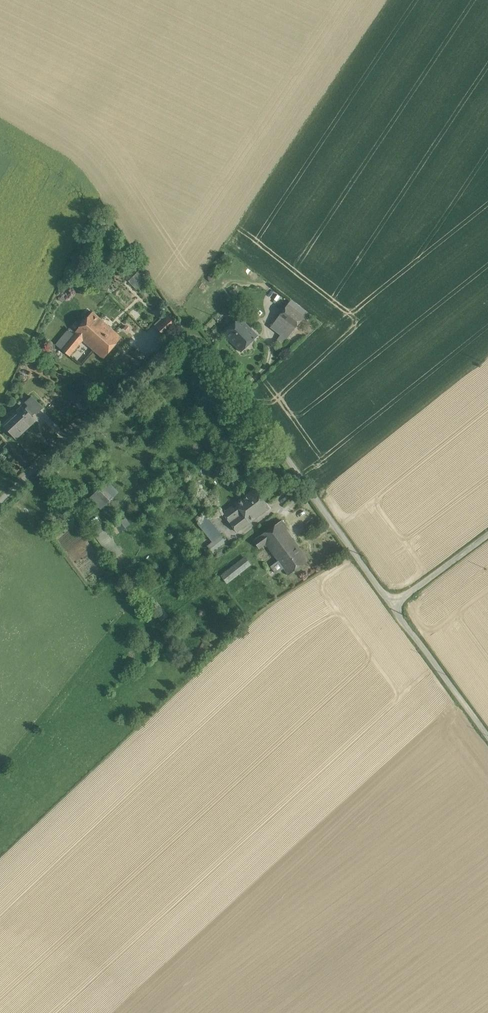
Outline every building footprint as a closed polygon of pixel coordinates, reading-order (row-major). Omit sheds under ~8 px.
[(137,272),(128,280),(137,289),(146,281),(137,272)] [(304,316),(288,304),(278,317),(294,329),(304,316)] [(124,339),(97,314),(63,351),(70,358),(85,342),(104,360),(124,339)] [(168,317),(156,327),(164,336),(176,325),(168,317)] [(294,329),(278,317),(271,327),(286,339),(294,329)] [(240,318),(224,334),(241,352),(258,336),(240,318)] [(42,407),(32,396),(25,402),(28,405),(34,411),(35,413),(42,407)] [(21,406),(15,412),(18,415),(5,427),(14,436),(27,425),(28,427),(35,422),(29,416),(34,411),(28,405),(23,409),(21,406)] [(107,481),(90,498),(101,509),(118,492),(107,481)] [(256,488),(236,502),(249,520),(253,527),(273,513),(256,488)] [(249,520),(236,502),(224,511),(236,529),(249,520)] [(283,519),(254,538),(260,546),(264,543),(266,546),(269,544),(279,558),(297,544),(286,528),(288,527),(283,519)] [(221,532),(212,539),(218,546),(226,539),(221,532)] [(279,558),(271,564),(276,572),(284,566),(288,572),(307,559),(297,544),(279,558)] [(244,556),(221,571),(225,578),(249,563),(244,556)] [(150,607),(161,621),(169,615),(157,601),(150,607)]
